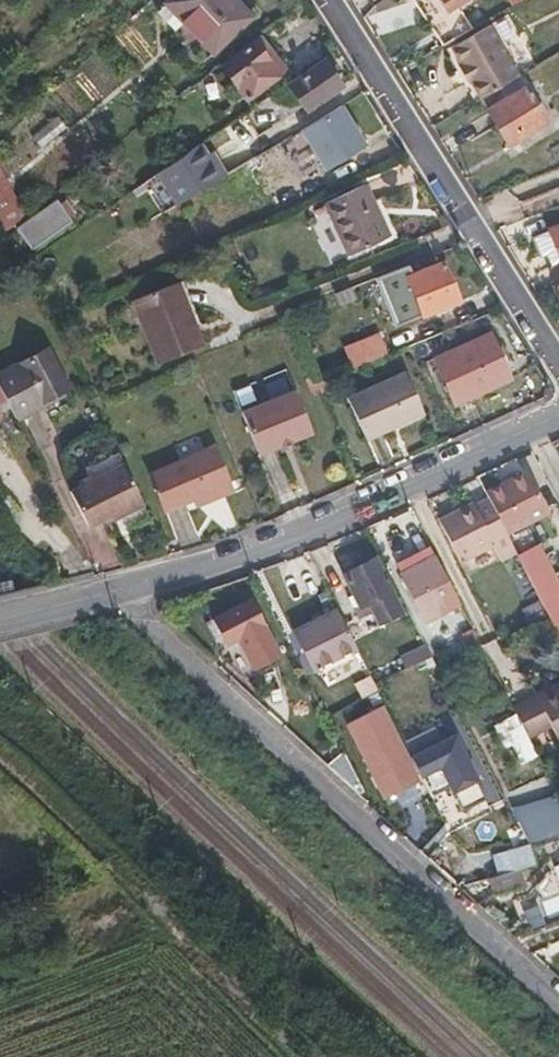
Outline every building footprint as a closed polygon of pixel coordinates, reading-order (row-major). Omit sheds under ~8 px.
[(237,0),(169,0),(209,45),(247,11),(237,0)] [(504,74),(476,22),(443,39),(472,91),(504,74)] [(257,32),(220,60),(243,93),(281,64),(257,32)] [(331,86),(339,79),(325,55),(286,79),(298,100),(300,102),(302,105),(331,86)] [(298,100),(286,79),(266,92),(276,110),(283,110),(298,100)] [(519,80),(481,101),(501,138),(539,116),(519,80)] [(358,149),(330,103),(275,137),(299,178),(336,155),(340,160),(358,149)] [(208,177),(198,160),(188,142),(147,171),(167,203),(208,177)] [(216,173),(206,156),(198,160),(208,177),(216,173)] [(167,203),(147,171),(131,182),(150,213),(167,203)] [(320,196),(345,247),(384,228),(360,176),(320,196)] [(5,183),(0,185),(0,226),(19,212),(5,183)] [(56,195),(14,222),(26,242),(69,216),(56,195)] [(548,227),(558,253),(558,222),(548,227)] [(530,236),(544,265),(557,258),(543,229),(530,236)] [(411,272),(425,309),(461,295),(447,257),(411,272)] [(341,306),(372,294),(365,275),(333,288),(341,306)] [(198,342),(175,281),(127,298),(151,360),(198,342)] [(416,337),(409,319),(388,327),(396,345),(416,337)] [(396,345),(388,327),(355,341),(362,359),(396,345)] [(430,355),(451,400),(506,375),(485,330),(430,355)] [(45,347),(0,370),(0,391),(7,405),(13,416),(33,406),(31,402),(64,385),(45,347)] [(404,367),(345,393),(363,434),(422,408),(404,367)] [(309,427),(291,385),(239,408),(256,450),(274,442),(291,434),(309,427)] [(277,447),(293,440),(291,434),(274,442),(277,447)] [(229,479),(213,442),(150,470),(165,506),(229,479)] [(92,478),(125,461),(119,449),(86,466),(92,478)] [(147,501),(125,461),(92,478),(72,489),(89,525),(113,513),(124,508),(125,511),(147,501)] [(540,510),(522,470),(481,489),(484,495),(501,529),(540,510)] [(511,548),(501,529),(484,495),(471,501),(469,496),(433,514),(454,556),(489,538),(498,555),(511,548)] [(121,529),(153,513),(147,501),(125,511),(124,508),(113,513),(121,529)] [(535,545),(513,555),(542,610),(558,600),(558,589),(535,545)] [(454,597),(429,549),(396,565),(420,613),(454,597)] [(363,593),(373,613),(396,602),(371,550),(339,565),(354,597),(363,593)] [(250,595),(213,611),(225,637),(237,633),(251,662),(275,652),(250,595)] [(352,642),(333,602),(293,621),(312,661),(352,642)] [(402,662),(427,650),(422,638),(396,651),(402,662)] [(534,694),(533,691),(509,703),(524,733),(548,722),(556,736),(558,735),(558,682),(534,694)] [(358,712),(385,768),(404,759),(377,702),(358,712)] [(536,860),(525,839),(459,859),(467,881),(491,874),(523,864),(536,860)] [(527,881),(523,864),(491,874),(496,890),(527,881)]
